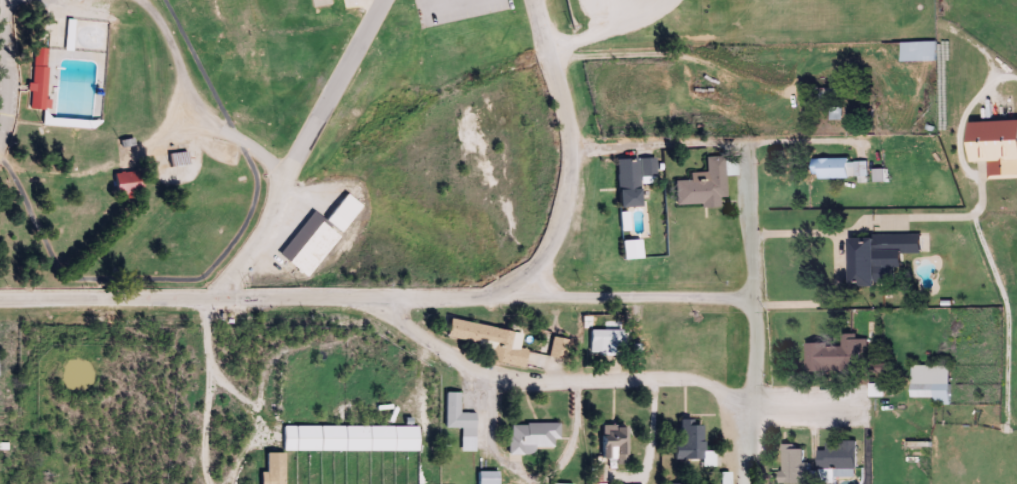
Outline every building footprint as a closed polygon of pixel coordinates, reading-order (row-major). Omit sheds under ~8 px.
[(931,61),(931,41),(897,41),(897,61),(931,61)] [(37,53),(49,54),(51,54),(50,65),(52,65),(48,108),(44,107),(32,106),(34,89),(30,89),(31,79),(35,80),(37,53)] [(836,88),(812,88),(812,101),(836,101),(836,88)] [(1016,178),(1016,151),(1016,120),(962,120),(963,162),(984,162),(984,178),(1016,178)] [(673,206),(716,205),(716,196),(724,196),(723,174),(735,174),(734,157),(704,158),(704,172),(687,172),(687,180),(672,180),(673,206)] [(637,183),(654,183),(654,158),(612,158),(612,206),(637,206),(637,183)] [(863,159),(807,160),(807,178),(863,177),(863,159)] [(322,220),(310,212),(278,256),(307,277),(337,234),(358,204),(341,192),(322,220)] [(843,286),(879,286),(879,253),(905,253),(905,236),(843,236),(843,286)] [(519,333),(443,318),(439,338),(489,347),(487,362),(521,368),(525,349),(516,348),(519,333)] [(585,355),(619,355),(619,330),(585,330),(585,355)] [(545,354),(564,359),(568,340),(549,336),(545,354)] [(800,341),(863,339),(864,374),(801,376),(800,341)] [(928,384),(928,404),(945,404),(945,365),(907,365),(907,384),(928,384)] [(458,450),(472,450),(472,412),(456,413),(456,392),(441,392),(441,428),(458,428),(458,450)] [(675,441),(669,441),(669,458),(702,458),(702,451),(698,451),(698,425),(689,425),(689,419),(675,419),(675,441)] [(557,439),(557,423),(505,423),(505,451),(552,451),(552,439),(557,439)] [(417,426),(280,425),(280,451),(417,451),(417,426)] [(624,425),(597,425),(597,464),(624,464),(624,425)] [(851,475),(851,440),(821,440),(821,449),(814,449),(813,474),(851,475)] [(798,462),(798,444),(776,444),(776,483),(804,483),(804,462),(798,462)] [(281,452),(261,452),(261,472),(252,472),(252,483),(280,483),(281,452)] [(601,468),(586,468),(586,483),(601,483),(601,468)]
